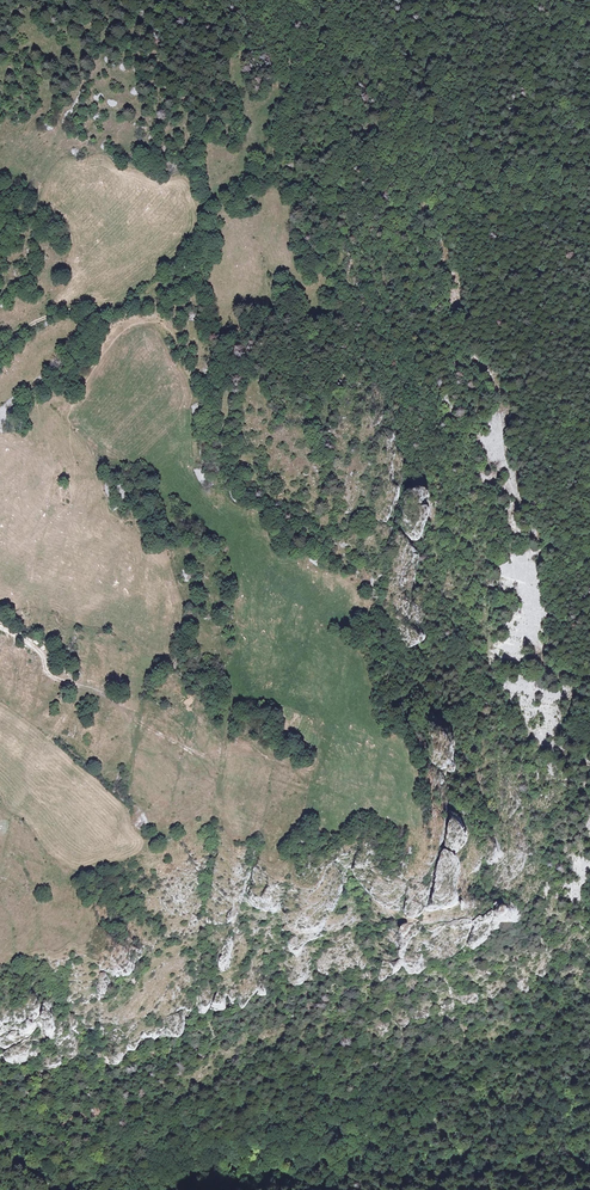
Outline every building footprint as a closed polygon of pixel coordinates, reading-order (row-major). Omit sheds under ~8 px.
[(37,677),(32,686),(35,688),(40,679),(37,677)]
